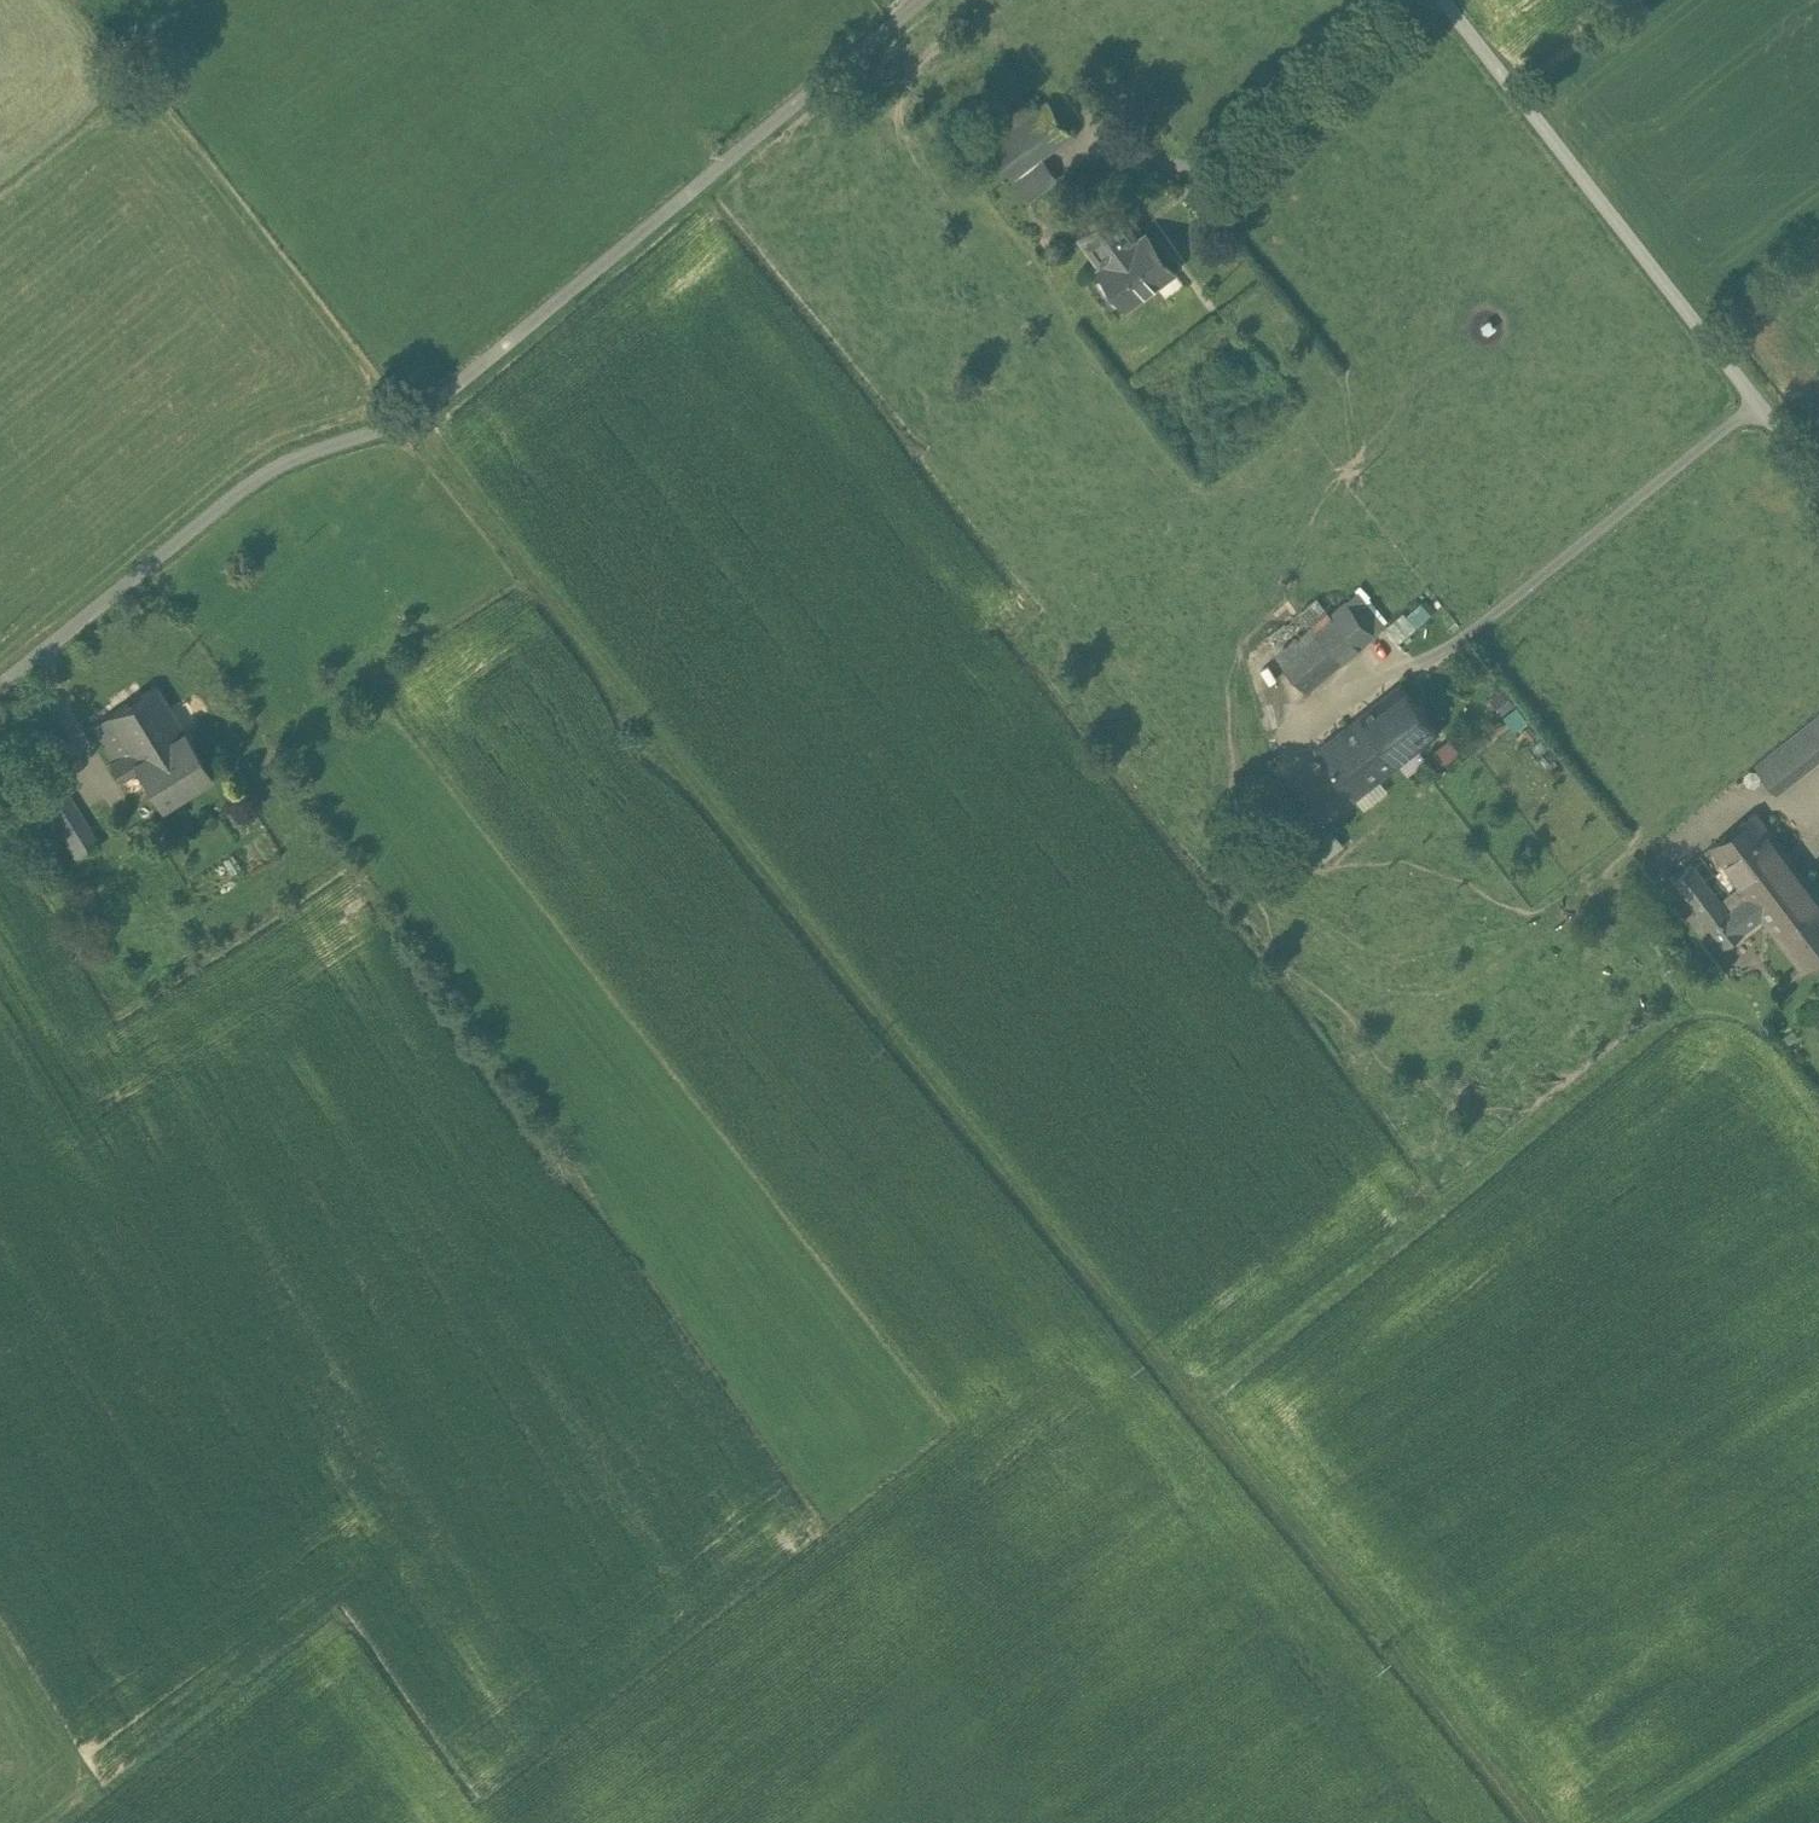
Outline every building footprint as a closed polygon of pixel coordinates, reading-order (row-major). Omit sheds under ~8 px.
[(1102,169),(1056,203),(1129,302),(1178,266),(1149,228),(1147,230),(1102,169)] [(1322,597),(1270,639),(1309,689),(1389,626),(1362,592),(1335,612),(1322,597)] [(1402,682),(1316,748),(1356,796),(1439,730),(1402,682)] [(164,805),(213,775),(159,689),(110,720),(130,752),(140,768),(164,805)] [(1765,770),(1784,793),(1818,765),(1818,727),(1765,770)] [(1441,763),(1459,746),(1448,735),(1430,752),(1441,763)] [(140,768),(130,752),(112,763),(122,779),(140,768)] [(99,843),(48,763),(21,781),(50,825),(54,823),(76,858),(99,843)] [(1301,793),(1280,810),(1302,839),(1326,821),(1301,793)] [(1717,848),(1756,896),(1771,915),(1814,968),(1818,964),(1818,887),(1760,813),(1717,848)] [(1700,863),(1680,879),(1733,946),(1771,915),(1756,896),(1738,910),(1700,863)]
